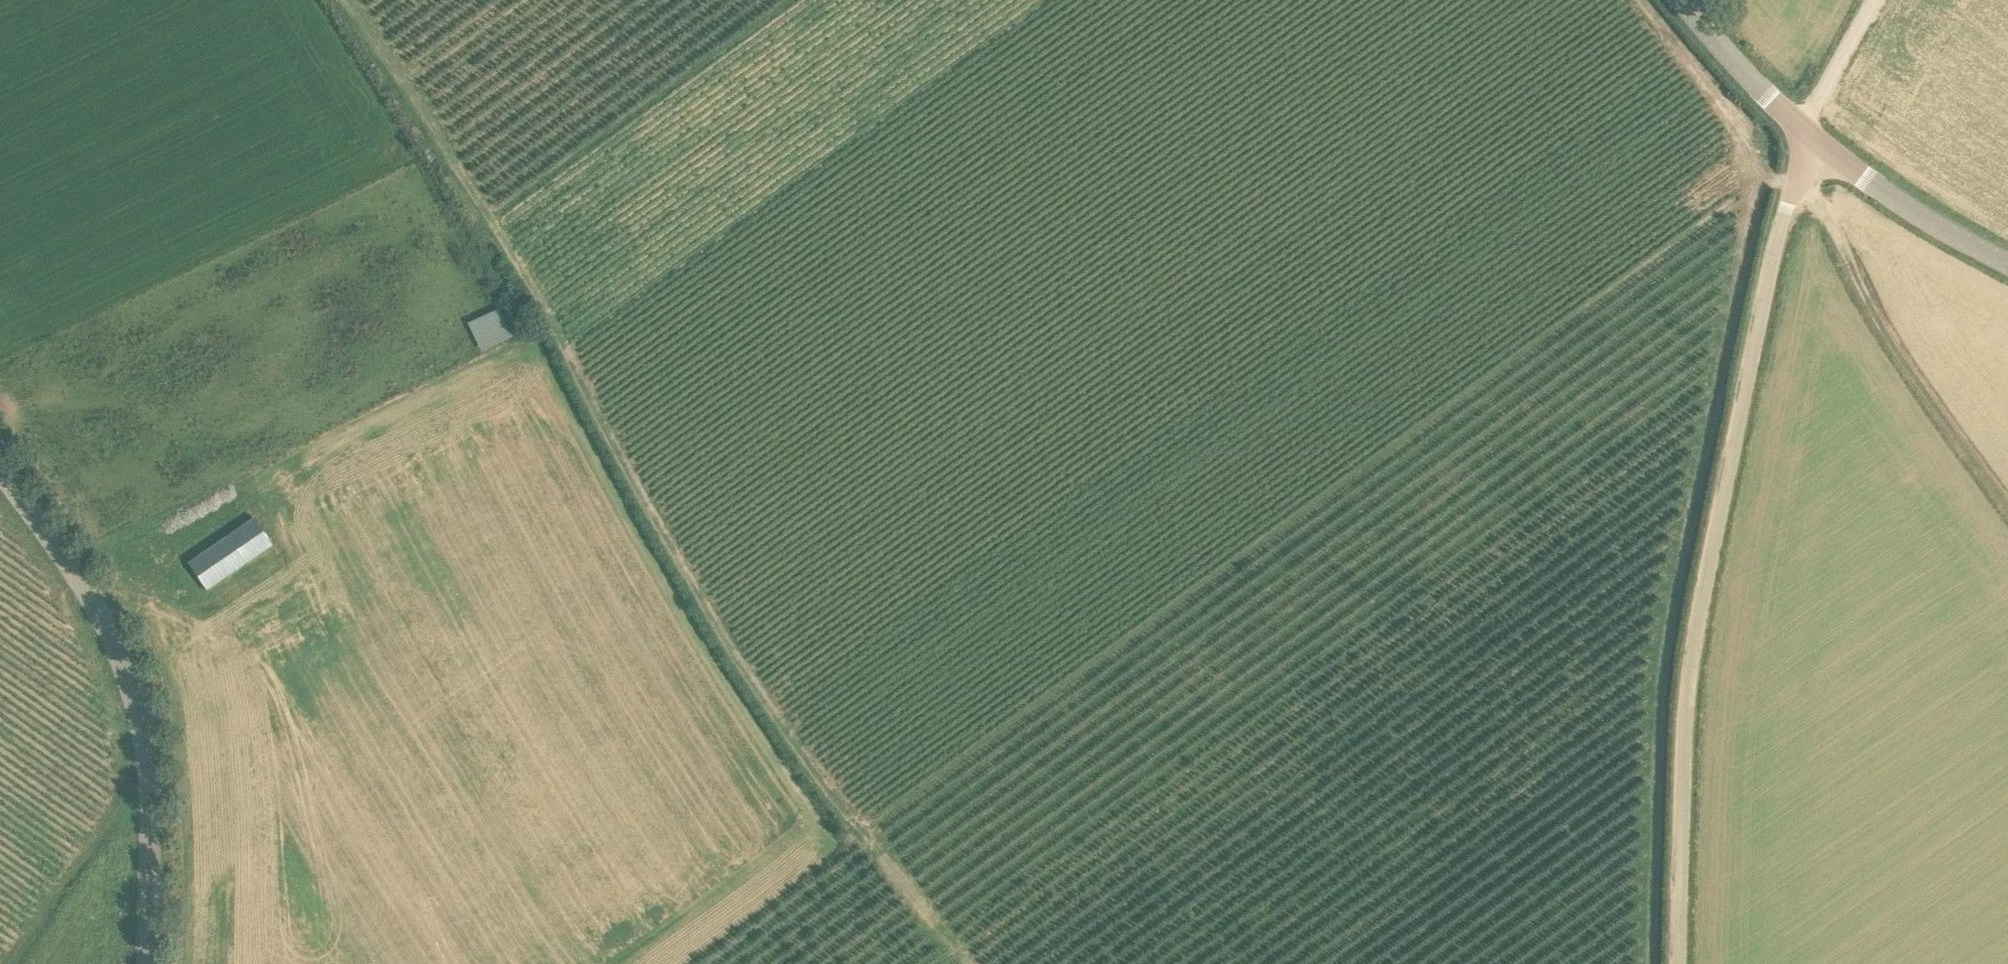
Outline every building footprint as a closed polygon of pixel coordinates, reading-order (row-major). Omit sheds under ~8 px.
[(254,537),(203,568),(215,588),(266,557),(254,537)]
